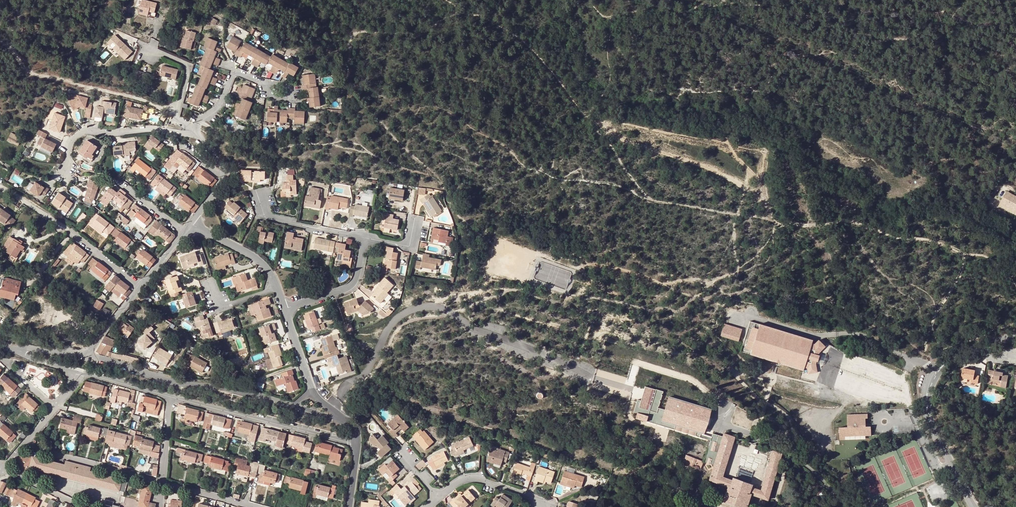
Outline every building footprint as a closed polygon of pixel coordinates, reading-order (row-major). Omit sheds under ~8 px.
[(157,4),(142,0),(138,14),(147,16),(148,12),(154,14),(157,4)] [(184,40),(182,40),(180,49),(190,51),(192,43),(194,43),(196,34),(186,31),(185,38),(184,40)] [(114,34),(107,42),(125,59),(132,51),(114,34)] [(241,41),(233,36),(227,46),(235,51),(234,54),(241,58),(244,52),(255,58),(251,63),(258,67),(261,61),(266,64),(268,62),(273,65),(270,70),(276,74),(279,68),(285,71),(282,76),(285,78),(289,72),(294,75),(298,67),(290,63),(272,54),(271,57),(245,42),(242,47),(239,45),(241,41)] [(197,85),(189,103),(198,106),(201,101),(207,103),(209,96),(204,94),(206,88),(207,89),(209,83),(215,85),(217,79),(212,77),(214,71),(210,69),(212,63),(218,66),(221,59),(215,57),(217,51),(220,53),(221,49),(216,47),(218,42),(207,38),(204,46),(207,47),(200,65),(201,65),(205,67),(201,76),(198,85),(197,85)] [(179,70),(162,66),(160,76),(176,79),(179,70)] [(160,76),(161,72),(157,72),(157,74),(152,76),(139,73),(137,80),(146,82),(147,78),(153,80),(160,76)] [(309,101),(310,107),(320,106),(318,87),(316,87),(315,73),(303,75),(304,84),(302,85),(303,92),(308,91),(309,98),(302,98),(303,102),(309,101)] [(235,109),(238,110),(236,115),(246,119),(253,102),(246,100),(247,96),(251,98),(255,89),(243,84),(242,87),(240,93),(238,92),(237,96),(242,98),(240,104),(234,101),(232,108),(235,109)] [(85,117),(90,118),(92,105),(86,104),(87,99),(74,95),(67,99),(71,108),(75,106),(80,107),(86,109),(85,117)] [(101,107),(97,106),(95,121),(101,121),(103,113),(115,114),(116,103),(102,101),(101,107)] [(294,122),(304,123),(305,111),(295,111),(295,108),(288,108),(288,110),(278,110),(278,106),(274,106),(274,112),(268,112),(268,121),(287,122),(287,118),(295,118),(294,122)] [(143,111),(126,107),(124,116),(141,120),(143,111)] [(65,117),(55,112),(49,128),(59,132),(65,117)] [(41,136),(46,138),(48,134),(39,129),(38,130),(37,133),(41,136)] [(9,138),(19,143),(22,138),(11,133),(9,138)] [(164,145),(153,135),(145,145),(151,150),(154,146),(160,151),(164,145)] [(56,144),(41,136),(37,143),(52,152),(56,144)] [(19,143),(9,138),(7,141),(17,147),(19,143)] [(92,155),(97,147),(87,140),(79,154),(87,159),(88,157),(91,160),(94,156),(92,155)] [(135,141),(122,143),(122,146),(114,146),(113,148),(114,155),(123,154),(123,155),(128,155),(128,150),(136,150),(135,141)] [(168,161),(172,164),(177,169),(181,165),(188,171),(195,163),(183,153),(182,154),(178,150),(168,161)] [(145,177),(146,177),(150,180),(156,172),(152,169),(139,159),(130,169),(134,172),(136,170),(145,177)] [(172,164),(168,161),(165,166),(171,171),(174,166),(172,164)] [(214,178),(199,167),(193,174),(198,178),(210,188),(216,180),(214,179),(214,178)] [(241,181),(251,181),(251,180),(254,180),(254,181),(260,181),(261,179),(265,179),(265,172),(255,171),(255,173),(251,172),(251,171),(242,170),(241,181)] [(154,187),(156,185),(166,193),(169,196),(175,188),(158,174),(150,184),(154,187)] [(282,182),(282,192),(286,191),(290,191),(290,193),(290,195),(297,194),(296,182),(293,182),(293,175),(286,175),(286,181),(289,180),(289,182),(282,182)] [(99,182),(89,179),(87,187),(89,188),(88,190),(87,190),(84,197),(85,197),(92,199),(93,200),(99,182)] [(44,187),(35,181),(30,190),(38,196),(40,192),(45,195),(49,188),(44,186),(44,187)] [(164,196),(166,193),(156,185),(154,187),(154,188),(164,196)] [(320,200),(319,200),(319,196),(320,193),(321,189),(311,187),(309,196),(306,195),(305,202),(314,204),(313,207),(320,208),(321,200),(320,200)] [(391,187),(389,198),(403,201),(405,190),(391,187)] [(113,199),(117,194),(110,188),(99,202),(107,207),(113,199)] [(184,191),(181,188),(169,204),(174,209),(178,203),(179,203),(180,201),(178,199),(183,193),(184,191)] [(125,193),(120,189),(117,194),(113,199),(125,208),(126,209),(129,206),(128,206),(131,201),(123,195),(125,193)] [(64,198),(65,197),(58,192),(51,203),(66,212),(72,204),(66,199),(64,198)] [(195,203),(183,193),(178,199),(180,201),(179,203),(189,211),(189,210),(191,211),(193,213),(198,206),(195,204),(195,203)] [(433,197),(432,197),(429,193),(420,199),(423,203),(424,202),(428,209),(433,216),(442,210),(433,197)] [(338,210),(339,207),(339,204),(347,206),(349,199),(332,195),(332,197),(328,196),(325,209),(329,210),(329,208),(338,210)] [(228,209),(227,211),(233,216),(235,214),(237,215),(236,216),(242,221),(248,214),(240,208),(241,207),(234,202),(233,203),(230,201),(225,207),(228,209)] [(183,210),(188,214),(191,211),(189,210),(189,211),(179,203),(178,203),(174,209),(181,211),(183,210)] [(132,219),(144,229),(146,226),(147,226),(153,219),(151,217),(152,217),(140,207),(140,208),(135,204),(131,209),(132,210),(129,214),(133,218),(132,219)] [(355,206),(351,205),(349,216),(353,216),(353,214),(367,217),(370,207),(356,204),(355,206)] [(10,229),(16,221),(10,217),(11,216),(9,214),(8,215),(1,210),(2,209),(0,207),(0,220),(5,224),(7,221),(9,222),(6,226),(10,229)] [(121,221),(124,217),(119,213),(116,217),(121,221)] [(384,227),(397,229),(399,220),(393,218),(394,215),(387,213),(384,227)] [(233,216),(241,222),(242,221),(236,216),(237,215),(235,214),(233,216)] [(97,218),(92,223),(93,224),(103,232),(103,231),(108,235),(113,230),(107,226),(109,224),(99,215),(97,218)] [(89,223),(92,225),(93,224),(92,223),(97,218),(95,216),(91,220),(89,223)] [(121,221),(124,223),(126,225),(129,221),(124,217),(121,221)] [(155,235),(157,233),(160,236),(170,243),(175,236),(175,235),(156,220),(148,231),(153,235),(155,235)] [(103,232),(93,224),(92,225),(91,226),(101,234),(103,232)] [(274,233),(268,231),(268,233),(264,232),(261,231),(262,227),(258,226),(256,235),(260,236),(259,240),(265,242),(265,240),(272,242),(273,240),(278,241),(280,233),(274,231),(274,233)] [(442,242),(446,243),(446,245),(452,246),(454,238),(448,236),(449,231),(437,228),(436,234),(432,233),(431,238),(439,240),(442,240),(442,242)] [(120,233),(115,229),(111,234),(116,238),(114,240),(125,248),(122,251),(126,254),(134,244),(130,241),(131,240),(121,232),(120,233)] [(293,237),(294,233),(288,232),(285,246),(294,248),(294,249),(302,251),(304,239),(295,237),(295,239),(293,239),(293,237)] [(316,237),(314,248),(333,252),(335,241),(316,237)] [(21,244),(19,242),(13,239),(5,252),(9,254),(16,258),(16,257),(21,250),(22,250),(24,247),(21,245),(21,244)] [(70,259),(74,262),(76,264),(79,260),(83,263),(88,255),(72,242),(63,253),(70,259)] [(342,263),(351,265),(353,257),(350,257),(351,254),(351,251),(345,250),(346,244),(341,243),(339,253),(337,260),(343,261),(342,263)] [(397,261),(398,253),(393,252),(394,248),(387,246),(386,251),(387,251),(386,259),(388,259),(386,267),(388,267),(396,269),(396,265),(397,261)] [(141,251),(139,250),(136,254),(138,255),(136,257),(150,268),(156,260),(142,249),(141,251)] [(193,262),(194,263),(199,262),(200,266),(204,264),(201,254),(196,255),(195,252),(180,257),(183,267),(190,265),(190,263),(193,262)] [(229,256),(229,254),(228,253),(214,258),(217,268),(225,265),(231,263),(232,265),(235,263),(233,255),(229,256)] [(441,266),(442,260),(429,257),(423,256),(422,262),(417,261),(416,268),(421,269),(421,267),(436,270),(437,265),(441,266)] [(105,280),(111,273),(92,258),(88,264),(93,268),(91,270),(92,271),(101,278),(102,278),(105,280)] [(101,278),(92,271),(90,273),(103,283),(105,280),(102,278),(101,278)] [(240,283),(242,290),(253,286),(254,289),(258,288),(255,278),(248,280),(246,273),(235,277),(237,284),(240,283)] [(114,275),(114,276),(109,281),(103,287),(109,292),(110,291),(113,287),(122,294),(125,296),(130,290),(127,289),(129,287),(114,275)] [(176,281),(178,280),(177,276),(165,280),(170,294),(182,290),(181,287),(178,287),(177,283),(176,281)] [(0,290),(0,297),(14,300),(15,295),(18,295),(21,281),(3,277),(0,290)] [(389,294),(387,292),(394,285),(385,277),(380,282),(381,283),(374,291),(371,295),(381,303),(389,294)] [(122,294),(113,287),(110,291),(119,298),(122,294)] [(196,304),(192,291),(182,295),(186,308),(196,304)] [(137,300),(146,306),(149,303),(139,297),(137,300)] [(271,315),(269,308),(267,308),(266,309),(265,305),(266,305),(271,303),(269,298),(248,305),(251,316),(257,314),(258,319),(271,315)] [(374,308),(365,300),(361,304),(360,306),(359,305),(358,302),(356,298),(344,303),(347,313),(358,310),(363,314),(371,312),(374,308)] [(104,304),(97,300),(94,307),(101,311),(104,304)] [(379,313),(385,318),(389,315),(386,313),(382,309),(379,313)] [(311,325),(312,328),(313,331),(325,327),(323,323),(318,324),(314,312),(304,315),(308,326),(311,325)] [(149,317),(144,313),(140,318),(146,322),(149,317)] [(194,318),(196,323),(200,322),(201,327),(200,327),(203,338),(213,335),(208,318),(204,319),(203,315),(194,318)] [(235,328),(232,318),(229,319),(222,321),(222,320),(218,321),(221,333),(235,328)] [(124,321),(118,328),(128,336),(134,328),(124,321)] [(272,333),(271,330),(273,330),(276,329),(274,323),(259,328),(260,332),(262,336),(263,336),(266,344),(277,340),(274,332),(274,333),(272,333)] [(154,328),(150,324),(143,331),(146,334),(138,341),(144,347),(152,340),(151,340),(154,337),(149,331),(154,328)] [(720,336),(739,342),(743,331),(724,324),(720,336)] [(810,342),(757,327),(756,331),(749,329),(743,350),(750,352),(748,357),(802,372),(802,369),(805,370),(807,378),(816,376),(814,366),(809,364),(804,363),(805,360),(810,361),(815,363),(817,357),(816,357),(812,355),(807,354),(807,351),(813,352),(817,354),(825,345),(818,339),(812,346),(809,346),(810,342)] [(324,355),(325,359),(327,358),(337,354),(338,354),(334,341),(340,339),(338,334),(332,336),(321,339),(324,347),(326,354),(324,355)] [(115,341),(112,339),(109,338),(105,336),(96,352),(106,355),(107,351),(109,352),(111,346),(113,347),(115,341)] [(282,355),(278,344),(264,349),(265,352),(268,352),(271,358),(274,367),(283,364),(280,356),(282,355)] [(169,359),(172,355),(160,348),(154,357),(159,360),(166,364),(169,359)] [(139,359),(120,354),(119,354),(118,358),(137,364),(139,359)] [(339,358),(337,354),(327,358),(328,362),(332,360),(334,366),(336,365),(339,374),(347,371),(347,373),(352,371),(347,356),(339,358)] [(191,355),(187,364),(202,372),(207,363),(191,355)] [(269,369),(274,367),(271,358),(266,360),(269,369)] [(169,359),(166,364),(159,360),(158,361),(168,368),(172,361),(169,359)] [(190,368),(185,365),(180,373),(186,376),(190,368)] [(975,372),(977,372),(977,369),(964,367),(963,376),(972,378),(972,381),(979,383),(980,375),(976,374),(975,374),(975,372)] [(235,378),(238,371),(233,369),(229,375),(235,378)] [(1005,371),(1001,371),(996,370),(990,369),(987,381),(990,382),(993,379),(1003,381),(1002,386),(1008,387),(1010,375),(1005,374),(1005,371)] [(298,388),(296,380),(294,381),(291,382),(289,375),(292,374),(294,374),(292,370),(282,373),(283,377),(275,380),(277,386),(285,383),(288,392),(298,388)] [(0,378),(0,385),(1,386),(14,398),(21,390),(7,378),(3,374),(0,378)] [(86,382),(83,391),(105,397),(107,388),(86,382)] [(265,384),(258,382),(256,390),(261,392),(262,392),(265,384)] [(636,417),(704,438),(705,435),(713,410),(669,397),(665,411),(659,409),(664,392),(646,386),(641,401),(638,400),(633,413),(637,414),(636,417)] [(55,393),(59,395),(63,390),(60,387),(55,393)] [(134,394),(138,395),(139,392),(131,390),(130,393),(119,390),(119,391),(115,390),(114,389),(111,402),(115,403),(116,400),(116,399),(128,403),(127,406),(135,408),(135,404),(131,403),(134,394)] [(25,394),(16,404),(19,407),(22,404),(25,407),(31,412),(33,410),(35,412),(39,407),(28,396),(26,393),(25,394)] [(159,410),(161,401),(142,397),(141,396),(140,402),(138,410),(143,412),(144,407),(159,410)] [(185,415),(185,417),(201,421),(203,412),(188,408),(189,407),(180,404),(177,413),(185,415)] [(159,410),(144,407),(143,412),(154,414),(158,415),(159,410)] [(209,417),(206,416),(204,422),(211,424),(229,429),(232,420),(210,414),(209,417)] [(392,428),(389,431),(395,438),(398,435),(396,433),(402,428),(403,430),(407,425),(398,414),(388,423),(392,428)] [(844,436),(871,435),(870,426),(862,426),(862,418),(867,418),(867,414),(847,414),(847,427),(839,427),(839,440),(844,439),(844,436)] [(82,423),(83,417),(76,415),(74,421),(63,418),(61,428),(67,430),(71,430),(70,434),(76,435),(79,423),(82,423)] [(0,419),(0,434),(9,443),(16,436),(1,423),(3,422),(0,419)] [(250,434),(249,438),(255,439),(259,426),(238,421),(236,428),(239,429),(238,431),(250,434)] [(107,437),(108,433),(100,431),(101,428),(89,425),(88,428),(86,427),(84,434),(87,435),(86,437),(91,439),(91,436),(95,437),(98,437),(103,438),(103,436),(107,437)] [(276,447),(284,449),(285,444),(287,434),(263,428),(260,437),(277,442),(276,447)] [(423,432),(420,429),(413,436),(415,439),(416,438),(421,443),(420,444),(425,450),(434,442),(424,430),(423,432)] [(108,430),(108,433),(107,437),(111,438),(109,444),(117,446),(117,444),(118,443),(124,444),(128,445),(130,435),(108,430)] [(714,442),(711,441),(704,461),(708,462),(710,463),(714,464),(709,479),(728,487),(723,500),(743,506),(746,506),(750,494),(768,500),(782,453),(772,450),(761,490),(751,487),(752,484),(733,477),(732,479),(723,476),(735,437),(724,433),(723,436),(720,443),(717,442),(714,442)] [(720,443),(723,436),(713,433),(712,437),(705,435),(704,438),(711,441),(714,442),(717,442),(720,443)] [(308,453),(311,443),(305,442),(306,439),(289,434),(287,444),(303,448),(303,451),(308,453)] [(377,452),(381,457),(388,451),(384,446),(387,443),(389,442),(383,435),(378,440),(373,434),(369,436),(369,440),(375,447),(377,445),(381,449),(377,452)] [(143,437),(135,435),(133,443),(136,444),(135,449),(139,450),(140,448),(150,451),(150,454),(153,455),(154,452),(158,453),(160,446),(153,445),(154,442),(142,439),(143,437)] [(458,452),(464,450),(473,445),(469,437),(459,442),(459,441),(454,443),(455,445),(451,446),(455,455),(459,454),(458,452)] [(342,454),(338,453),(339,449),(332,447),(333,446),(317,442),(315,451),(330,455),(329,458),(340,461),(342,454)] [(177,452),(182,453),(181,456),(180,460),(183,461),(183,460),(197,463),(198,460),(201,461),(203,454),(178,448),(177,452)] [(494,463),(501,466),(503,461),(503,458),(507,460),(509,452),(501,449),(500,451),(497,450),(491,448),(487,461),(494,463)] [(444,452),(432,457),(436,465),(443,462),(448,460),(444,452)] [(686,454),(685,458),(683,463),(701,469),(703,461),(686,454)] [(210,464),(210,466),(213,467),(221,469),(221,470),(226,471),(228,472),(230,463),(229,463),(229,461),(206,455),(204,462),(207,463),(210,464)] [(256,477),(257,473),(258,469),(246,466),(248,460),(236,458),(234,466),(238,467),(237,473),(248,476),(249,476),(256,477)] [(384,473),(383,474),(390,482),(394,479),(398,475),(396,473),(400,469),(393,460),(387,465),(385,464),(381,467),(380,468),(384,473)] [(423,460),(422,460),(416,465),(419,469),(423,467),(424,467),(427,465),(423,460)] [(66,461),(65,465),(90,471),(91,467),(66,461)] [(522,473),(531,476),(536,464),(532,462),(530,467),(517,462),(513,472),(512,475),(514,476),(515,473),(521,475),(522,473)] [(259,466),(258,469),(257,473),(260,474),(258,482),(264,484),(265,481),(275,483),(275,480),(279,481),(280,475),(280,474),(263,470),(264,468),(259,466)] [(545,479),(544,481),(551,483),(555,472),(539,466),(534,482),(537,483),(538,481),(539,477),(545,479)] [(567,484),(575,487),(575,485),(582,487),(585,477),(564,471),(562,479),(567,481),(567,484)] [(301,490),(300,493),(305,494),(308,482),(286,476),(284,483),(290,484),(290,487),(301,490)] [(567,481),(562,479),(560,484),(574,488),(575,487),(567,484),(567,481)] [(397,484),(389,492),(391,495),(393,494),(395,492),(399,497),(401,500),(405,497),(410,502),(415,497),(414,496),(419,491),(421,489),(417,485),(415,486),(412,482),(406,488),(405,486),(401,489),(397,484)] [(142,504),(141,506),(143,506),(154,506),(154,503),(149,502),(153,487),(144,484),(139,503),(142,504)] [(315,486),(312,497),(315,497),(316,494),(323,496),(333,498),(336,487),(333,486),(333,488),(319,485),(318,487),(315,486)] [(22,503),(27,493),(18,489),(18,490),(13,488),(9,495),(14,498),(14,499),(18,501),(22,503)] [(453,499),(450,502),(454,506),(460,506),(461,506),(464,506),(475,497),(468,489),(462,495),(455,501),(453,499)] [(27,493),(22,503),(21,505),(20,506),(26,506),(27,506),(30,506),(37,506),(40,501),(35,499),(35,497),(27,493)] [(502,506),(508,506),(512,501),(503,494),(499,499),(496,496),(491,504),(494,506),(496,505),(497,503),(502,506)] [(405,497),(401,500),(406,505),(410,502),(405,497)] [(53,506),(55,501),(51,499),(47,506),(52,506),(53,506)]
